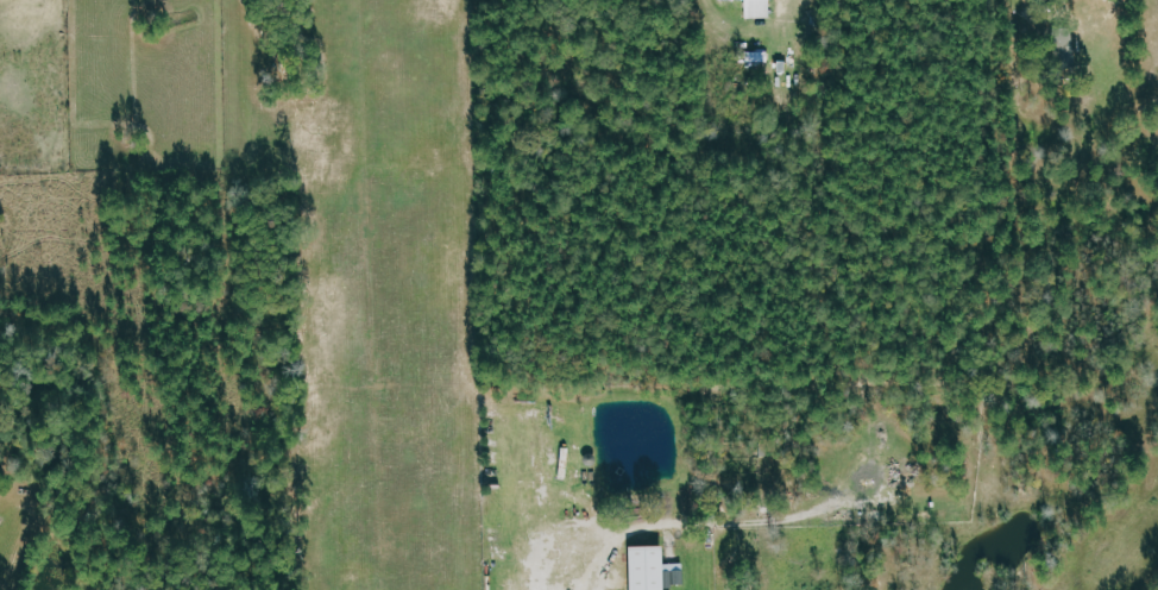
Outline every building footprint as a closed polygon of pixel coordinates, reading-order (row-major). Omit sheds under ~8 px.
[(749,19),(776,18),(775,0),(749,0),(749,19)] [(1078,52),(1077,29),(1056,30),(1057,53),(1078,52)] [(764,71),(765,62),(772,63),(772,52),(751,51),(750,70),(764,71)] [(677,588),(688,588),(688,564),(670,565),(670,547),(636,548),(637,589),(677,589),(677,588)]
